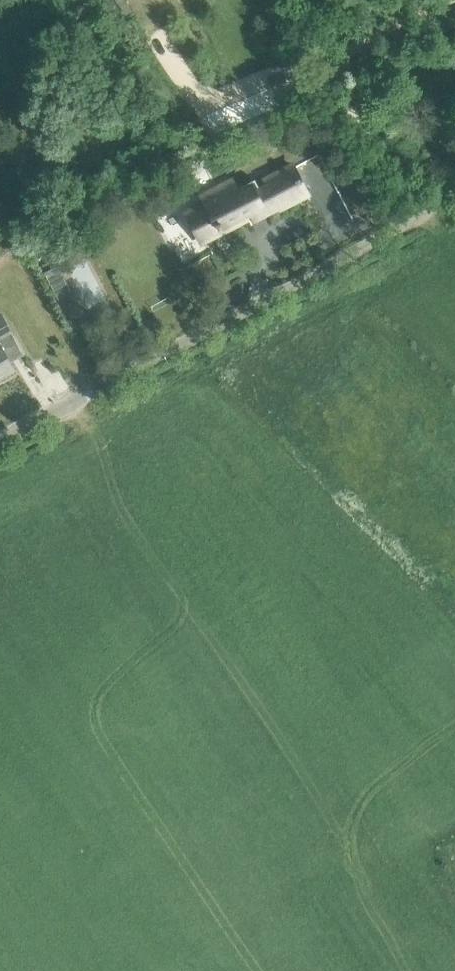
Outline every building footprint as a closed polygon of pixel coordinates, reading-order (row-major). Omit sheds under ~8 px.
[(313,168),(305,173),(299,163),(281,172),(277,165),(247,180),(251,187),(232,197),(245,224),(283,205),(282,202),(307,189),(311,197),(351,176),(338,150),(311,163),(313,168)] [(69,299),(55,272),(40,280),(55,307),(69,299)] [(10,332),(1,315),(0,316),(0,337),(10,332)] [(14,369),(0,345),(0,377),(14,369)]
